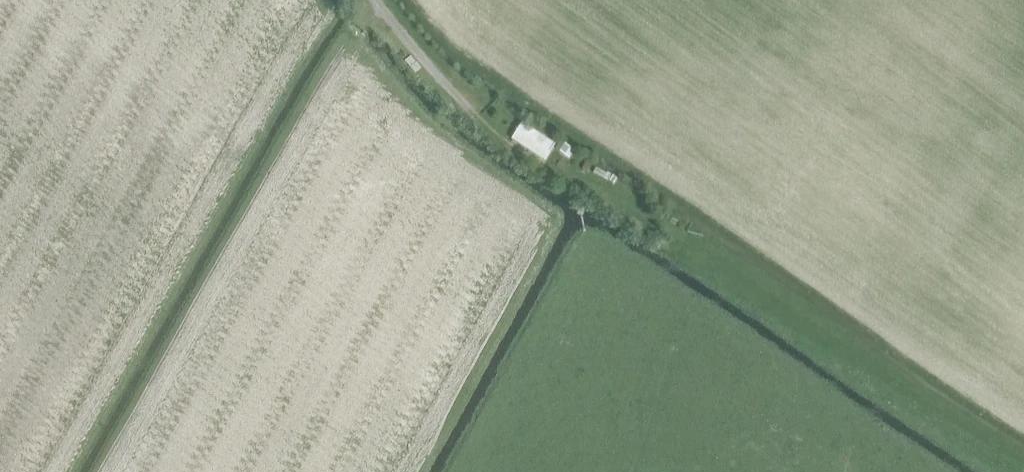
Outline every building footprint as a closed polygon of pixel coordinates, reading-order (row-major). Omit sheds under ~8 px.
[(544,159),(554,144),(522,123),(512,138),(544,159)]
